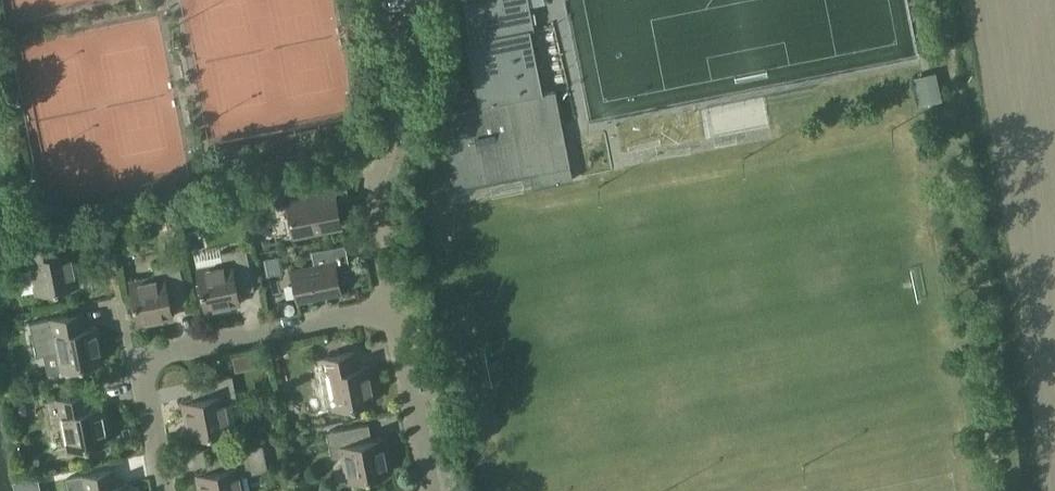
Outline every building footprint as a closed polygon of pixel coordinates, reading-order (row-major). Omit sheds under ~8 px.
[(464,5),(471,39),(466,39),(479,104),(441,111),(456,188),(531,173),(534,186),(574,178),(556,89),(543,91),(531,28),(535,27),(529,0),(489,0),(464,5)] [(924,77),(916,79),(921,103),(942,98),(937,74),(932,75),(924,77)] [(321,192),(287,199),(295,233),(342,224),(336,197),(349,194),(344,168),(317,174),(321,192)] [(16,242),(21,268),(31,266),(37,291),(43,290),(44,295),(57,292),(56,287),(79,283),(72,248),(61,250),(57,234),(16,242)] [(312,249),(315,264),(292,268),(298,299),(342,290),(338,269),(350,267),(346,243),(312,249)] [(221,251),(223,261),(198,266),(206,308),(241,301),(239,290),(255,287),(246,245),(221,251)] [(171,304),(188,300),(179,259),(154,264),(156,274),(130,280),(139,322),(173,315),(171,304)] [(81,364),(104,359),(97,324),(86,327),(83,310),(30,321),(37,354),(59,350),(62,368),(68,366),(69,371),(82,369),(81,364)] [(260,350),(247,353),(249,361),(255,365),(263,363),(260,350)] [(313,358),(318,384),(329,382),(334,407),(376,399),(369,363),(358,366),(355,350),(313,358)] [(191,382),(194,398),(183,401),(190,436),(232,427),(227,402),(238,400),(233,374),(191,382)] [(88,449),(87,444),(110,440),(103,405),(92,407),(88,391),(47,399),(52,425),(62,423),(67,448),(73,447),(74,452),(88,449)] [(25,402),(14,403),(16,414),(24,412),(26,409),(25,402)] [(327,431),(332,456),(343,454),(349,480),(390,472),(383,436),(372,439),(369,423),(327,431)] [(201,490),(245,490),(241,474),(252,472),(268,469),(263,443),(247,446),(205,455),(208,471),(197,473),(201,490)] [(75,490),(130,490),(128,481),(117,483),(113,467),(72,476),(75,490)]
